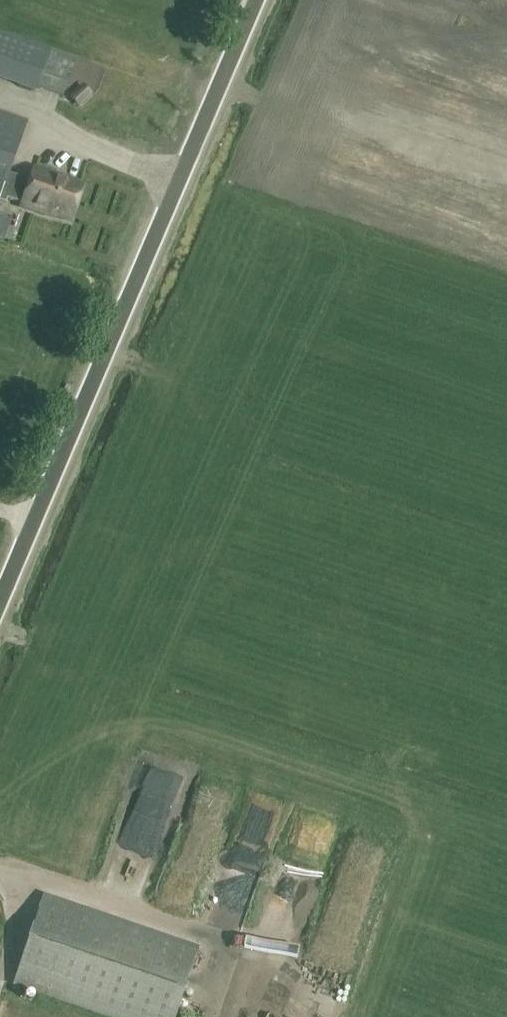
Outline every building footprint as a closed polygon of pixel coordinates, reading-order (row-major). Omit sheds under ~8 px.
[(32,92),(33,88),(63,98),(75,62),(45,53),(47,48),(0,32),(0,81),(32,92)] [(6,204),(7,200),(21,204),(21,205),(51,215),(51,213),(67,218),(78,187),(50,178),(51,176),(32,170),(29,181),(4,173),(22,120),(0,113),(0,202),(6,204)] [(271,843),(289,791),(264,782),(246,834),(271,843)] [(281,891),(269,919),(278,923),(268,945),(285,952),(307,903),(281,891)] [(197,950),(44,898),(15,984),(111,1016),(174,1016),(197,950)]
